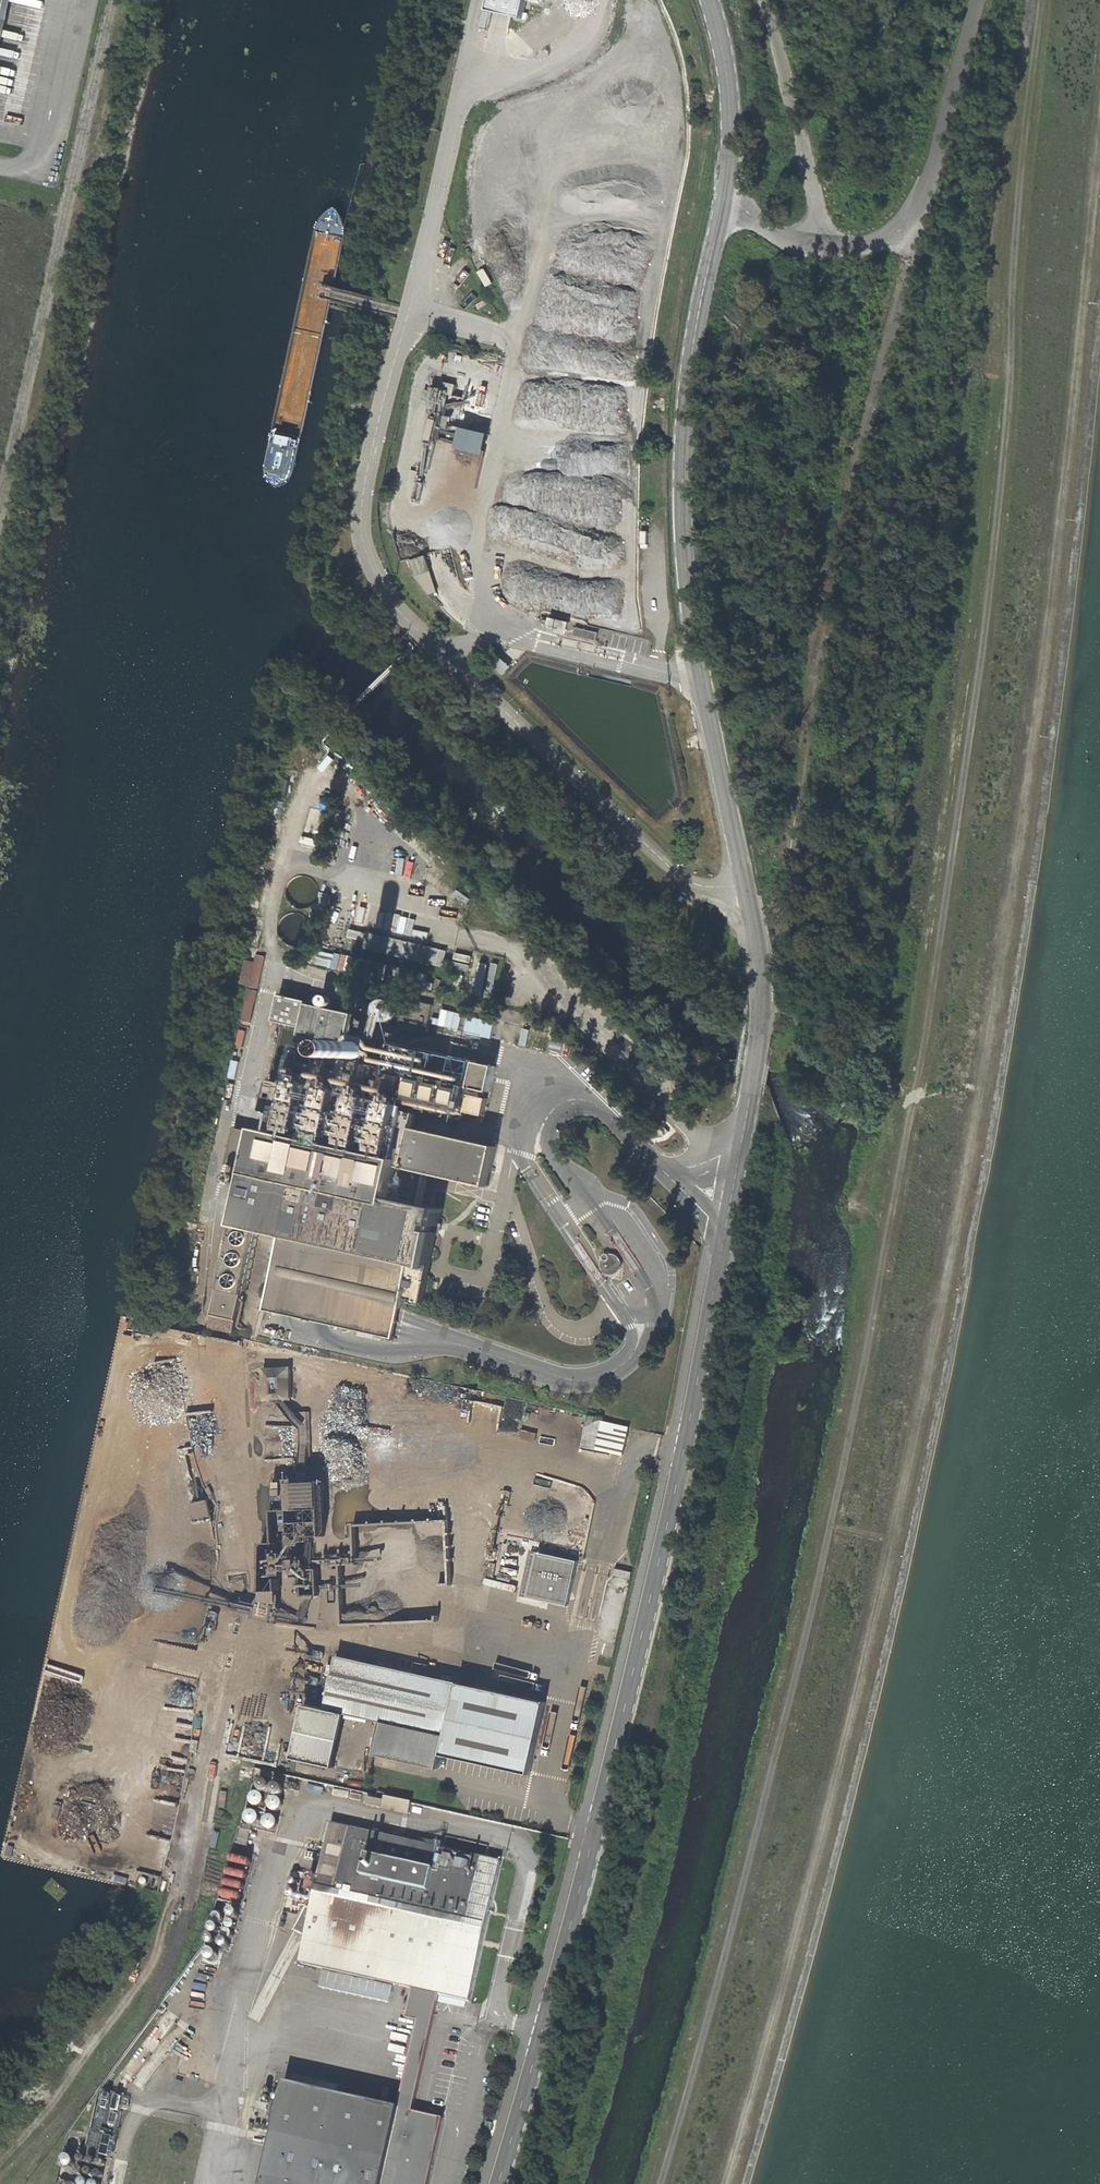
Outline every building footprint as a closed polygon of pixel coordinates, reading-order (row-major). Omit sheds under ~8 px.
[(490,14),(524,21),(526,8),(528,0),(493,0),(490,14)] [(450,404),(449,411),(462,413),(463,405),(450,404)] [(472,425),(465,446),(489,453),(495,432),(472,425)] [(293,907),(300,908),(305,907),(311,904),(315,900),(317,892),(316,886),(313,880),(307,876),(301,874),(294,875),(289,878),(285,884),(283,891),(284,897),(287,902),(293,907)] [(282,942),(288,945),(294,945),(300,943),(305,939),(309,932),(308,923),(305,917),(298,912),(291,911),(284,913),(280,917),(276,925),(276,931),(278,937),(282,942)] [(367,949),(444,964),(447,948),(370,933),(367,949)] [(248,986),(257,987),(263,955),(255,954),(248,986)] [(495,961),(484,961),(485,994),(497,993),(495,961)] [(280,992),(274,1018),(281,1019),(287,994),(280,992)] [(402,998),(396,1027),(406,1029),(404,1034),(411,1036),(412,1031),(424,1033),(430,1004),(402,998)] [(380,1020),(385,1022),(390,1022),(395,1018),(397,1014),(398,1010),(397,1006),(394,1002),(389,999),(383,1000),(378,1002),(376,1006),(375,1012),(377,1017),(380,1020)] [(296,1042),(343,1052),(351,1013),(305,1003),(296,1042)] [(494,1065),(389,1042),(385,1058),(395,1060),(393,1070),(469,1086),(489,1090),(494,1065)] [(289,1076),(382,1098),(389,1067),(296,1047),(289,1076)] [(468,1093),(469,1086),(393,1070),(388,1094),(464,1111),(468,1093)] [(263,1309),(393,1338),(401,1301),(415,1305),(433,1224),(438,1225),(441,1208),(421,1203),(428,1173),(486,1186),(496,1145),(414,1128),(418,1111),(269,1079),(262,1110),(281,1114),(277,1131),(260,1127),(238,1225),(230,1223),(210,1314),(211,1315),(234,1320),(254,1228),(281,1233),(263,1309)] [(487,1097),(468,1093),(464,1111),(483,1116),(487,1097)] [(225,1163),(247,1168),(255,1131),(233,1127),(225,1163)] [(238,1175),(235,1172),(231,1172),(227,1175),(226,1179),(228,1182),(231,1184),(235,1184),(238,1182),(239,1178),(238,1175)] [(608,1271),(614,1272),(618,1270),(622,1265),(621,1259),(615,1255),(610,1250),(604,1253),(606,1258),(604,1262),(605,1267),(608,1271)] [(231,1331),(234,1320),(211,1315),(209,1326),(231,1331)] [(257,1338),(261,1328),(250,1324),(252,1317),(249,1315),(243,1333),(257,1338)] [(266,1398),(294,1397),(292,1364),(265,1365),(266,1398)] [(442,1396),(459,1400),(461,1389),(444,1386),(442,1396)] [(296,1441),(310,1441),(309,1414),(295,1415),(296,1441)] [(594,1449),(621,1455),(625,1442),(628,1428),(601,1421),(594,1449)] [(486,1426),(478,1424),(475,1438),(482,1440),(486,1426)] [(443,1431),(426,1427),(424,1435),(441,1440),(443,1431)] [(297,1478),(273,1479),(274,1510),(291,1509),(291,1514),(291,1526),(291,1533),(301,1532),(302,1541),(312,1541),(312,1536),(323,1536),(321,1481),(297,1482),(297,1478)] [(194,1501),(197,1516),(215,1513),(212,1497),(194,1501)] [(276,1526),(291,1526),(291,1514),(276,1514),(276,1526)] [(300,1535),(289,1535),(290,1567),(300,1567),(300,1535)] [(532,1550),(525,1592),(538,1594),(539,1585),(541,1585),(544,1567),(567,1570),(566,1573),(577,1575),(579,1558),(532,1550)] [(283,1557),(272,1557),(272,1569),(283,1568),(283,1557)] [(316,1569),(300,1569),(300,1596),(303,1595),(303,1600),(312,1599),(312,1596),(317,1596),(316,1569)] [(612,1576),(630,1580),(631,1573),(614,1570),(612,1576)] [(264,1620),(276,1622),(278,1604),(257,1601),(255,1616),(265,1618),(264,1620)] [(546,1696),(338,1649),(326,1702),(347,1707),(383,1716),(447,1730),(443,1748),(530,1768),(538,1735),(546,1696)] [(335,1760),(347,1707),(326,1702),(306,1698),(293,1751),(335,1760)] [(440,1758),(443,1748),(447,1730),(383,1716),(377,1744),(440,1758)] [(227,1759),(268,1757),(267,1741),(226,1743),(227,1759)] [(369,1800),(411,1808),(413,1797),(387,1792),(387,1795),(370,1791),(369,1800)] [(418,2015),(399,2103),(413,2106),(441,1990),(469,1997),(489,1907),(501,1855),(331,1818),(300,1958),(412,1983),(407,2012),(418,2015)] [(238,1842),(248,1844),(254,1822),(244,1819),(238,1842)] [(310,1869),(296,1866),(291,1892),(305,1895),(310,1869)] [(518,1958),(525,1960),(529,1947),(522,1945),(518,1958)] [(293,2069),(291,2079),(302,2082),(304,2071),(293,2069)] [(443,2113),(413,2106),(399,2103),(302,2082),(291,2079),(285,2078),(262,2183),(428,2183),(443,2113)] [(95,2122),(118,2128),(123,2107),(100,2101),(95,2122)] [(482,2122),(489,2124),(492,2116),(485,2114),(482,2122)] [(110,2152),(114,2133),(93,2128),(88,2148),(110,2152)] [(66,2143),(82,2146),(85,2135),(68,2132),(66,2143)]
